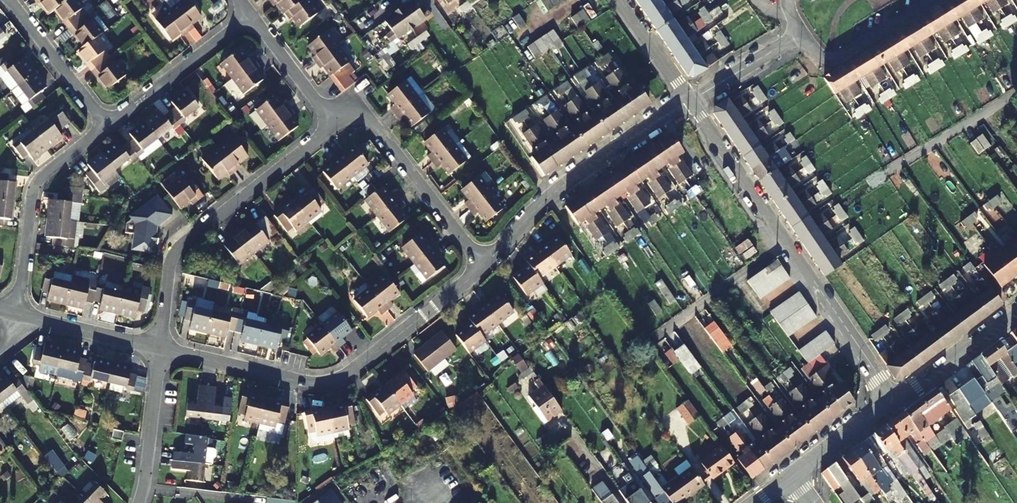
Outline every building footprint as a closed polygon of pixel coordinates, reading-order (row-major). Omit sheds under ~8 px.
[(68,0),(39,0),(50,14),(56,9),(68,0)] [(56,9),(71,28),(88,15),(83,9),(84,8),(78,0),(68,0),(56,9)] [(203,36),(192,24),(202,16),(189,0),(167,0),(166,1),(167,3),(189,32),(197,41),(203,36)] [(279,4),(286,13),(303,0),(272,0),(271,1),(275,6),(279,4)] [(321,12),(312,0),(303,0),(286,13),(290,20),(294,17),(301,27),(321,12)] [(554,8),(549,0),(541,0),(548,11),(554,8)] [(640,8),(652,0),(635,0),(640,8)] [(648,20),(676,1),(676,0),(662,0),(660,1),(659,0),(652,0),(640,8),(648,20)] [(975,24),(960,0),(951,0),(946,3),(956,20),(960,17),(968,28),(975,24)] [(980,5),(977,0),(960,0),(975,24),(983,19),(976,8),(980,5)] [(1000,9),(994,0),(977,0),(980,5),(985,3),(992,14),(1000,9)] [(1000,9),(1007,4),(1005,0),(994,0),(1000,9)] [(426,7),(420,12),(413,1),(393,15),(399,23),(406,18),(407,20),(410,18),(416,26),(426,19),(425,18),(431,14),(426,7)] [(472,6),(469,1),(460,8),(463,12),(472,6)] [(681,8),(676,1),(648,20),(656,31),(673,20),(670,16),(681,8)] [(164,14),(156,20),(171,40),(181,32),(183,36),(189,32),(167,3),(159,9),(164,14)] [(952,22),(956,20),(946,3),(934,11),(951,39),(959,34),(952,22)] [(702,18),(708,14),(704,7),(699,10),(701,12),(699,14),(702,18)] [(152,14),(156,20),(164,14),(159,9),(152,14)] [(584,9),(572,17),(580,28),(591,20),(584,9)] [(943,43),(951,39),(934,11),(922,18),(932,34),(936,32),(943,43)] [(520,29),(527,26),(519,14),(516,16),(513,18),(520,29)] [(709,23),(713,20),(708,14),(702,18),(705,23),(707,22),(709,23)] [(97,37),(103,33),(94,20),(92,21),(88,15),(71,28),(85,47),(97,37)] [(398,38),(399,39),(414,28),(416,26),(410,18),(407,20),(406,18),(399,23),(393,15),(385,21),(393,31),(386,36),(392,43),(398,38)] [(1006,19),(1010,25),(1016,21),(1014,16),(1012,18),(1010,16),(1006,19)] [(656,31),(665,44),(693,25),(687,17),(676,25),(673,20),(656,31)] [(573,31),(577,27),(571,18),(566,21),(573,31)] [(922,18),(910,26),(927,54),(935,49),(927,37),(932,34),(922,18)] [(999,25),(1002,30),(1010,25),(1006,19),(1001,22),(1002,24),(999,25)] [(572,33),(565,22),(554,29),(561,39),(566,36),(567,37),(572,33)] [(665,44),(672,55),(689,44),(686,40),(698,32),(693,25),(665,44)] [(919,58),(927,54),(910,26),(897,33),(907,50),(912,47),(919,58)] [(317,54),(313,58),(317,63),(340,46),(329,30),(309,45),(317,54)] [(553,30),(547,33),(555,45),(560,41),(553,30)] [(418,38),(421,42),(431,36),(427,31),(418,38)] [(719,42),(725,38),(720,31),(716,34),(717,36),(715,37),(719,42)] [(981,34),(985,40),(992,36),(989,31),(987,33),(986,31),(981,34)] [(903,53),(907,50),(897,33),(885,41),(902,69),(910,64),(903,53)] [(546,34),(541,38),(549,49),(554,45),(546,34)] [(985,40),(981,34),(977,37),(978,38),(975,40),(978,45),(983,41),(985,40)] [(85,47),(79,51),(94,70),(111,57),(106,52),(107,50),(97,37),(85,47)] [(418,38),(409,44),(412,49),(421,42),(418,38)] [(540,38),(534,42),(543,54),(548,50),(540,38)] [(725,47),(729,44),(725,38),(719,42),(722,46),(723,45),(725,47)] [(698,56),(709,49),(704,41),(692,49),(689,44),(672,55),(681,67),(698,56)] [(885,41),(873,48),(883,64),(887,62),(895,74),(902,69),(885,41)] [(624,42),(618,46),(625,58),(631,54),(624,42)] [(534,43),(528,47),(535,58),(541,54),(534,43)] [(352,61),(340,46),(317,63),(321,69),(325,66),(333,75),(332,75),(344,91),(352,85),(355,83),(354,81),(357,78),(353,73),(355,71),(349,63),(352,61)] [(957,48),(961,55),(968,51),(965,46),(963,47),(962,46),(957,48)] [(241,48),(221,63),(233,79),(256,61),(252,55),(248,58),(241,48)] [(879,67),(883,64),(873,48),(861,56),(878,84),(886,79),(879,67)] [(961,55),(957,48),(952,52),(953,53),(951,55),(954,59),(960,56),(961,55)] [(389,53),(383,57),(391,68),(397,64),(389,53)] [(602,57),(607,64),(612,61),(610,58),(612,57),(609,53),(602,57)] [(706,70),(706,69),(718,61),(713,54),(701,61),(698,56),(681,67),(687,76),(693,78),(706,70)] [(15,56),(1,66),(6,72),(9,70),(20,85),(36,72),(25,57),(20,61),(15,56)] [(870,89),(878,84),(861,56),(849,63),(859,79),(863,77),(870,89)] [(111,57),(94,70),(108,90),(127,75),(117,62),(115,63),(111,57)] [(602,57),(594,62),(597,67),(600,65),(601,68),(607,64),(602,57)] [(802,58),(791,64),(795,69),(805,63),(802,58)] [(933,63),(937,70),(944,66),(941,61),(939,62),(938,60),(933,63)] [(256,61),(233,79),(226,84),(232,90),(234,91),(239,97),(244,94),(264,79),(257,70),(260,67),(256,61)] [(854,82),(859,79),(849,63),(836,71),(854,99),(862,94),(854,82)] [(937,70),(933,63),(928,66),(929,68),(927,70),(930,74),(936,71),(937,70)] [(581,71),(586,78),(591,75),(589,73),(591,71),(588,67),(581,71)] [(629,84),(619,68),(612,73),(638,111),(649,104),(637,85),(631,90),(628,86),(629,84)] [(989,74),(996,85),(1003,80),(995,69),(989,74)] [(581,71),(575,76),(578,80),(580,79),(581,82),(586,78),(581,71)] [(839,92),(846,103),(854,99),(836,71),(824,78),(828,85),(834,95),(839,92)] [(31,99),(24,104),(22,106),(26,111),(32,107),(33,108),(47,97),(42,91),(48,87),(36,72),(20,85),(31,99)] [(628,118),(638,111),(612,73),(605,77),(616,92),(619,92),(622,95),(616,100),(628,118)] [(651,75),(646,79),(658,95),(663,92),(651,75)] [(908,78),(912,85),(920,80),(917,76),(915,77),(913,75),(908,78)] [(912,85),(908,78),(903,81),(905,84),(902,85),(905,89),(911,86),(912,85)] [(561,85),(565,92),(571,89),(569,86),(571,85),(568,81),(561,85)] [(418,97),(406,82),(388,95),(396,105),(391,109),(396,114),(418,97)] [(618,125),(628,118),(616,100),(610,103),(608,100),(609,99),(609,98),(609,97),(608,96),(599,82),(592,87),(618,125)] [(20,85),(13,90),(24,104),(31,99),(20,85)] [(561,85),(554,90),(557,94),(559,93),(561,95),(565,92),(561,85)] [(756,97),(762,93),(757,86),(753,89),(755,91),(753,93),(756,97)] [(608,132),(618,125),(592,87),(585,91),(595,106),(599,106),(601,110),(595,114),(608,132)] [(171,112),(181,125),(188,120),(186,118),(200,107),(188,90),(173,101),(177,107),(171,112)] [(884,93),(888,100),(895,96),(892,91),(890,92),(889,90),(884,93)] [(762,93),(756,97),(759,101),(761,100),(763,103),(766,100),(763,95),(762,93)] [(888,100),(884,93),(879,96),(880,98),(878,100),(881,104),(887,101),(888,100)] [(540,100),(545,107),(549,103),(548,101),(550,99),(546,95),(540,100)] [(276,96),(256,111),(268,126),(291,108),(287,102),(283,105),(276,96)] [(597,139),(608,132),(595,114),(589,118),(587,114),(588,113),(588,112),(587,110),(578,96),(571,101),(597,139)] [(713,114),(719,122),(746,104),(741,96),(730,103),(727,100),(715,108),(713,114)] [(418,97),(396,114),(400,120),(406,116),(413,126),(430,113),(418,97)] [(540,100),(533,105),(536,109),(538,107),(540,110),(545,107),(540,100)] [(587,146),(597,139),(571,101),(564,106),(575,121),(578,121),(580,124),(574,128),(587,146)] [(719,122),(727,134),(743,123),(740,119),(751,111),(746,104),(719,122)] [(934,109),(942,120),(949,115),(941,104),(934,109)] [(859,108),(864,115),(871,111),(868,106),(866,107),(864,105),(859,108)] [(36,131),(49,147),(63,136),(59,130),(71,121),(61,108),(49,117),(51,120),(36,131)] [(291,108),(268,126),(279,141),(299,126),(292,116),(295,114),(291,108)] [(859,108),(855,111),(856,113),(854,115),(857,119),(862,116),(864,115),(859,108)] [(520,114),(525,120),(529,117),(527,115),(529,113),(526,109),(520,114)] [(772,121),(778,116),(773,110),(769,113),(771,115),(769,116),(772,121)] [(146,122),(159,139),(173,128),(179,136),(186,131),(181,125),(171,112),(165,117),(160,111),(146,122)] [(577,154),(587,146),(574,128),(568,132),(566,129),(567,127),(567,125),(566,124),(557,111),(550,115),(577,154)] [(520,114),(513,118),(515,123),(518,121),(520,124),(525,120),(520,114)] [(566,161),(577,154),(550,115),(544,120),(554,135),(557,135),(560,138),(554,142),(566,161)] [(778,116),(772,121),(775,126),(777,124),(779,126),(783,123),(779,118),(778,116)] [(727,134),(735,146),(762,127),(757,119),(746,127),(743,123),(727,134)] [(131,133),(135,139),(129,144),(139,156),(139,157),(140,157),(146,152),(144,150),(159,139),(146,122),(131,133)] [(536,125),(530,129),(556,167),(566,161),(554,142),(548,146),(545,143),(546,142),(546,140),(546,138),(545,138),(536,125)] [(735,146),(742,158),(759,146),(757,142),(768,135),(762,127),(735,146)] [(455,145),(443,129),(425,142),(433,152),(429,156),(433,162),(455,145)] [(545,175),(556,167),(530,129),(523,134),(533,149),(537,149),(539,152),(532,157),(545,175)] [(899,130),(893,134),(901,146),(907,142),(899,130)] [(30,154),(34,159),(49,147),(36,131),(22,143),(20,140),(14,145),(24,158),(30,154)] [(788,145),(794,140),(790,133),(785,136),(787,139),(785,140),(788,145)] [(660,141),(686,179),(692,175),(682,160),(679,160),(677,156),(682,153),(670,135),(660,141)] [(976,139),(984,151),(991,146),(982,135),(976,139)] [(239,163),(249,156),(234,136),(219,148),(237,171),(242,167),(239,163)] [(519,150),(510,138),(504,142),(513,154),(519,150)] [(970,143),(979,155),(984,151),(976,139),(970,143)] [(794,140),(788,145),(791,149),(793,147),(794,149),(799,146),(795,142),(794,140)] [(122,147),(118,141),(103,152),(116,169),(131,159),(133,161),(139,156),(129,144),(128,143),(122,147)] [(686,179),(660,141),(649,149),(662,167),(668,163),(670,166),(669,169),(679,184),(686,179)] [(742,158),(751,170),(779,151),(773,143),(762,151),(759,146),(742,158)] [(455,145),(433,162),(438,168),(443,164),(450,174),(467,160),(455,145)] [(345,155),(341,149),(336,154),(353,177),(368,165),(355,147),(345,155)] [(228,172),(231,176),(237,171),(219,148),(204,160),(219,180),(228,172)] [(639,156),(665,194),(672,189),(661,174),(658,174),(656,171),(662,167),(649,149),(639,156)] [(751,170),(759,181),(775,170),(772,166),(783,158),(779,151),(751,170)] [(108,185),(109,186),(121,176),(116,169),(103,152),(88,164),(93,169),(87,174),(100,191),(108,185)] [(333,164),(324,171),(337,189),(353,177),(336,154),(329,159),(333,164)] [(629,163),(641,181),(648,177),(649,180),(649,182),(648,184),(658,198),(665,194),(639,156),(629,163)] [(944,161),(946,163),(952,172),(958,168),(950,156),(944,161)] [(804,167),(810,163),(806,157),(801,159),(803,161),(801,163),(804,167)] [(618,170),(644,208),(651,203),(641,189),(640,189),(639,188),(637,188),(635,185),(641,181),(629,163),(618,170)] [(810,163),(804,167),(807,172),(809,170),(810,172),(815,169),(812,166),(810,163)] [(952,182),(957,179),(952,172),(946,163),(941,167),(952,182)] [(759,181),(767,193),(794,174),(789,167),(778,174),(775,170),(759,181)] [(608,177),(620,195),(627,191),(629,194),(628,196),(628,199),(638,212),(644,208),(618,170),(608,177)] [(13,201),(16,182),(9,181),(10,174),(0,173),(0,199),(13,201)] [(181,208),(190,201),(193,205),(204,196),(186,174),(166,190),(181,208)] [(767,193),(775,205),(791,193),(789,189),(800,182),(794,174),(767,193)] [(470,200),(466,203),(470,209),(492,192),(480,176),(463,190),(470,200)] [(598,184),(623,222),(630,217),(621,203),(620,203),(618,202),(616,202),(614,199),(620,195),(608,177),(598,184)] [(820,191),(826,187),(821,180),(817,183),(819,185),(817,186),(820,191)] [(378,191),(372,183),(363,190),(369,197),(378,191)] [(587,191),(600,209),(606,205),(608,208),(607,212),(617,227),(623,222),(598,184),(587,191)] [(691,188),(696,195),(703,190),(700,185),(697,187),(696,185),(691,188)] [(85,189),(67,186),(66,194),(84,196),(85,189)] [(306,191),(307,193),(295,202),(309,220),(322,211),(320,207),(325,203),(313,186),(306,191)] [(383,186),(378,191),(369,197),(366,200),(378,215),(401,198),(396,192),(391,196),(383,186)] [(826,187),(820,191),(823,196),(825,194),(827,197),(831,194),(828,188),(826,187)] [(686,194),(689,199),(696,195),(691,188),(687,191),(688,193),(686,194)] [(775,205),(783,217),(811,197),(806,190),(794,198),(791,193),(775,205)] [(577,198),(603,236),(610,232),(600,218),(599,217),(598,216),(596,216),(594,213),(600,209),(587,191),(577,198)] [(480,211),(487,221),(504,208),(492,192),(470,209),(474,215),(480,211)] [(58,200),(51,200),(49,219),(70,221),(72,202),(83,204),(84,196),(66,194),(59,193),(58,200)] [(154,230),(173,215),(158,196),(131,217),(133,220),(127,224),(126,232),(136,233),(133,249),(155,252),(156,244),(159,244),(161,233),(158,233),(154,230)] [(990,201),(995,207),(1000,203),(998,201),(1000,200),(997,196),(990,201)] [(783,217),(791,228),(808,217),(805,213),(816,205),(811,197),(783,217)] [(401,198),(378,215),(391,231),(408,218),(400,208),(405,204),(401,198)] [(586,226),(596,241),(603,236),(577,198),(566,206),(578,224),(585,219),(587,223),(587,224),(586,226)] [(4,226),(5,218),(12,219),(13,201),(0,199),(0,225),(4,226)] [(671,202),(675,209),(682,204),(679,199),(677,201),(676,199),(671,202)] [(988,209),(989,211),(995,207),(990,201),(982,206),(986,210),(988,209)] [(282,212),(281,210),(275,215),(288,232),(294,227),(296,231),(309,220),(295,202),(282,212)] [(665,209),(668,214),(675,209),(671,202),(666,205),(668,207),(665,209)] [(836,215),(842,210),(838,204),(834,207),(835,209),(833,210),(836,215)] [(1012,206),(1005,212),(1016,228),(1016,213),(1012,206)] [(842,210),(836,215),(840,220),(842,218),(843,221),(848,218),(843,212),(842,210)] [(974,212),(967,218),(972,224),(977,221),(975,218),(977,216),(974,212)] [(650,216),(654,223),(662,218),(658,213),(656,215),(655,213),(650,216)] [(791,228),(799,240),(827,221),(822,214),(811,221),(808,217),(791,228)] [(938,219),(949,235),(957,230),(945,214),(938,219)] [(645,223),(648,227),(654,223),(650,216),(646,219),(647,221),(645,223)] [(966,228),(971,224),(972,224),(967,218),(960,223),(963,227),(965,226),(966,228)] [(1016,262),(1016,240),(1013,244),(1009,239),(1010,237),(996,218),(989,223),(1016,262)] [(55,245),(70,247),(71,239),(68,239),(70,221),(49,219),(47,237),(54,238),(53,245),(55,245)] [(799,240),(807,252),(824,241),(821,237),(832,229),(827,221),(799,240)] [(237,230),(255,254),(271,242),(255,222),(246,229),(243,226),(237,230)] [(1011,278),(1016,274),(1016,262),(989,223),(982,229),(996,248),(998,247),(1002,252),(995,257),(1011,278)] [(629,231),(634,237),(641,232),(638,227),(636,229),(634,227),(629,231)] [(852,238),(859,234),(854,227),(849,230),(851,232),(849,234),(852,238)] [(234,238),(225,246),(241,265),(255,254),(237,230),(232,234),(234,238)] [(623,237),(627,242),(634,237),(629,231),(625,234),(626,235),(623,237)] [(420,233),(403,247),(415,263),(437,246),(433,240),(428,244),(420,233)] [(859,234),(852,238),(856,243),(857,242),(859,244),(863,240),(860,236),(859,234)] [(966,240),(1000,287),(1011,278),(995,257),(990,261),(986,256),(988,255),(973,235),(966,240)] [(574,241),(582,252),(589,247),(581,236),(574,241)] [(539,243),(556,266),(572,254),(559,237),(549,244),(545,239),(539,243)] [(807,252),(815,264),(843,245),(838,237),(827,245),(824,241),(807,252)] [(752,246),(748,239),(735,249),(739,254),(752,246)] [(609,244),(613,251),(620,246),(617,242),(615,243),(614,241),(609,244)] [(527,260),(539,278),(556,266),(539,243),(533,248),(537,253),(527,260)] [(603,251),(606,256),(613,251),(609,244),(604,248),(605,250),(603,251)] [(824,276),(834,270),(840,265),(837,260),(848,252),(843,245),(815,264),(824,276)] [(437,246),(415,263),(428,279),(445,265),(437,256),(442,252),(437,246)] [(756,252),(753,247),(743,254),(746,259),(756,252)] [(704,263),(711,274),(717,270),(709,259),(704,263)] [(781,265),(777,259),(765,268),(769,274),(781,265)] [(539,278),(527,260),(521,265),(524,270),(514,278),(527,296),(543,283),(539,278)] [(968,271),(970,273),(975,269),(969,262),(962,268),(966,272),(968,271)] [(781,265),(769,274),(765,268),(747,281),(760,298),(789,277),(781,265)] [(354,272),(350,266),(341,274),(345,279),(354,272)] [(102,302),(101,309),(119,313),(124,293),(106,289),(109,273),(102,271),(99,281),(95,300),(102,302)] [(689,275),(697,286),(703,282),(695,271),(689,275)] [(50,293),(49,299),(67,304),(72,283),(54,279),(55,276),(47,274),(43,291),(50,293)] [(95,300),(99,281),(74,275),(72,283),(67,304),(85,308),(87,301),(94,303),(95,300)] [(391,282),(386,275),(370,288),(388,311),(394,306),(389,301),(399,293),(391,282)] [(946,280),(951,287),(956,283),(955,280),(956,279),(953,275),(946,280)] [(989,314),(1001,305),(981,278),(974,284),(982,295),(978,298),(989,314)] [(656,283),(671,305),(677,301),(662,279),(656,283)] [(946,280),(945,281),(939,285),(942,290),(945,288),(946,290),(951,287),(946,280)] [(124,293),(119,313),(137,317),(138,311),(145,312),(151,288),(144,286),(141,297),(124,293)] [(377,310),(382,315),(388,311),(370,288),(354,300),(367,317),(377,310)] [(770,312),(778,322),(806,301),(799,290),(770,312)] [(977,322),(989,314),(978,298),(974,301),(965,290),(958,296),(977,322)] [(923,297),(928,304),(933,300),(932,298),(934,296),(931,291),(923,297)] [(482,301),(498,323),(514,312),(502,294),(491,301),(488,297),(482,301)] [(966,331),(977,322),(958,296),(951,301),(959,312),(955,316),(966,331)] [(923,297),(922,298),(916,302),(919,307),(922,305),(924,307),(928,304),(923,297)] [(649,304),(657,316),(663,311),(655,300),(649,304)] [(469,318),(482,335),(498,323),(482,301),(476,305),(479,310),(469,318)] [(816,316),(806,301),(778,322),(788,336),(816,316)] [(192,322),(191,328),(209,332),(213,312),(196,309),(197,305),(189,303),(185,320),(192,322)] [(234,309),(233,309),(215,305),(213,312),(209,332),(228,337),(229,330),(236,332),(241,311),(234,309)] [(954,339),(966,331),(955,316),(951,319),(942,307),(935,313),(954,339)] [(900,314),(905,321),(910,317),(909,315),(911,313),(907,309),(900,314)] [(241,311),(236,332),(244,333),(242,340),(260,345),(265,325),(247,320),(249,312),(241,311)] [(323,325),(340,347),(346,343),(342,337),(351,330),(339,312),(323,325)] [(943,348),(954,339),(935,313),(927,318),(936,329),(932,333),(943,348)] [(535,326),(527,314),(522,318),(531,329),(535,326)] [(900,314),(899,315),(893,319),(896,324),(898,322),(900,325),(905,321),(900,314)] [(456,334),(473,358),(489,346),(482,335),(469,318),(463,322),(466,326),(456,334)] [(703,328),(723,355),(733,348),(713,321),(703,328)] [(931,356),(943,348),(932,333),(928,336),(919,324),(912,330),(931,356)] [(265,325),(260,345),(279,349),(280,342),(287,344),(291,327),(283,326),(282,328),(265,325)] [(323,325),(307,337),(308,338),(304,342),(314,354),(318,351),(320,354),(330,347),(334,352),(340,347),(323,325)] [(878,331),(882,337),(887,334),(886,332),(888,330),(885,325),(878,331)] [(798,350),(804,357),(808,362),(835,343),(825,329),(798,350)] [(920,365),(931,356),(912,330),(905,335),(913,347),(909,350),(920,365)] [(421,350),(415,354),(429,371),(457,350),(443,331),(420,349),(421,350)] [(878,331),(877,331),(871,336),(874,340),(876,339),(878,341),(882,337),(878,331)] [(909,373),(920,365),(909,350),(905,352),(897,341),(889,347),(898,358),(909,373)] [(1016,410),(1016,400),(1006,383),(1009,381),(995,361),(1001,357),(1012,374),(1016,370),(1016,368),(999,341),(980,355),(998,381),(1016,410)] [(41,366),(42,363),(60,367),(64,347),(46,342),(45,349),(37,348),(33,364),(41,366)] [(685,344),(675,351),(692,374),(702,367),(685,344)] [(88,363),(88,360),(81,358),(83,351),(64,347),(60,367),(57,376),(83,382),(88,363)] [(670,349),(665,353),(673,364),(679,360),(670,349)] [(901,379),(909,373),(898,358),(895,361),(886,349),(879,354),(886,366),(886,367),(894,379),(901,379)] [(982,376),(999,401),(993,405),(999,413),(1004,421),(1007,419),(1001,409),(1007,405),(1013,415),(1016,412),(1016,411),(1016,410),(998,381),(980,355),(967,365),(976,380),(982,376)] [(808,362),(804,357),(796,362),(800,367),(802,365),(803,367),(808,363),(808,362)] [(90,385),(92,378),(110,382),(115,362),(97,358),(95,365),(88,363),(83,382),(82,383),(90,385)] [(111,383),(124,386),(128,387),(127,390),(134,391),(135,387),(138,375),(131,373),(133,366),(115,362),(110,382),(111,383)] [(563,411),(531,367),(521,374),(525,379),(530,375),(535,382),(538,387),(541,388),(529,396),(536,406),(533,408),(544,424),(563,411)] [(783,372),(788,378),(792,375),(791,373),(794,371),(790,367),(783,372)] [(815,373),(843,410),(853,402),(851,398),(854,395),(843,381),(833,389),(831,386),(832,382),(821,368),(815,373)] [(386,386),(402,405),(414,395),(412,392),(418,387),(405,370),(399,375),(399,376),(386,386)] [(783,372),(776,377),(780,382),(782,380),(783,382),(788,378),(783,372)] [(22,396),(19,392),(25,388),(14,374),(9,379),(5,373),(0,377),(0,398),(7,407),(22,396)] [(819,399),(833,417),(843,410),(815,373),(808,378),(819,392),(822,392),(824,395),(819,399)] [(936,388),(942,397),(947,394),(956,408),(954,409),(968,429),(972,426),(981,439),(989,434),(985,429),(977,418),(970,406),(958,389),(950,378),(936,388)] [(958,389),(970,406),(978,400),(989,416),(991,415),(993,417),(999,413),(993,405),(988,397),(987,398),(974,378),(958,389)] [(763,387),(768,393),(773,390),(771,388),(773,386),(770,382),(763,387)] [(110,389),(123,392),(124,386),(111,383),(110,389)] [(508,389),(512,393),(519,388),(516,383),(508,389)] [(809,407),(823,425),(833,417),(819,399),(813,404),(811,401),(812,397),(801,383),(795,388),(809,407)] [(217,387),(200,385),(198,402),(188,401),(186,416),(200,418),(200,422),(208,423),(208,419),(223,421),(224,405),(215,404),(217,387)] [(373,394),(367,399),(380,416),(386,412),(389,415),(402,405),(386,386),(374,395),(373,394)] [(763,387),(756,392),(760,397),(761,395),(763,397),(768,393),(763,387)] [(799,414),(812,432),(823,425),(809,407),(795,388),(789,392),(799,407),(803,407),(805,410),(799,414)] [(951,409),(942,397),(936,388),(904,412),(926,443),(935,436),(928,426),(951,409)] [(251,394),(244,392),(239,413),(246,414),(245,419),(261,423),(267,400),(251,396),(251,394)] [(11,412),(25,401),(22,396),(7,407),(11,412)] [(743,401),(748,408),(753,404),(752,403),(754,401),(751,396),(743,401)] [(775,403),(802,439),(812,432),(799,414),(793,419),(791,416),(792,412),(781,398),(775,403)] [(676,408),(688,424),(700,415),(688,399),(676,408)] [(282,402),(282,403),(267,400),(261,423),(260,429),(283,435),(290,404),(282,402)] [(743,401),(743,402),(736,406),(740,411),(742,410),(744,412),(748,408),(743,401)] [(329,408),(334,432),(350,429),(349,425),(356,423),(352,402),(344,404),(344,405),(329,408)] [(779,429),(792,447),(802,439),(775,403),(768,407),(779,422),(782,422),(784,425),(779,429)] [(11,413),(11,412),(7,407),(0,413),(0,421),(11,413)] [(313,411),(305,412),(310,433),(311,433),(312,437),(318,444),(336,440),(334,432),(329,408),(313,412),(313,411)] [(723,416),(728,423),(733,420),(731,418),(734,415),(730,411),(723,416)] [(895,418),(908,437),(911,434),(918,444),(917,444),(924,455),(931,450),(926,443),(904,412),(895,418)] [(755,417),(782,455),(792,447),(779,429),(773,433),(771,431),(771,427),(761,413),(755,417)] [(977,418),(985,429),(991,425),(984,414),(977,418)] [(722,417),(716,421),(720,426),(722,424),(723,426),(728,423),(723,416),(722,417)] [(759,444),(772,462),(782,455),(755,417),(749,422),(759,437),(763,437),(764,439),(759,444)] [(904,439),(908,437),(895,418),(886,425),(917,470),(922,466),(904,439)] [(429,425),(424,419),(417,423),(422,430),(429,425)] [(957,445),(968,437),(955,419),(944,427),(957,445)] [(881,457),(892,449),(898,457),(899,456),(911,473),(917,470),(886,425),(868,438),(881,457)] [(125,430),(115,428),(113,437),(123,439),(125,430)] [(762,469),(772,462),(759,444),(753,448),(751,445),(751,442),(741,428),(735,432),(762,469)] [(558,443),(549,431),(537,440),(546,451),(558,443)] [(738,459),(751,478),(762,469),(735,432),(728,437),(739,451),(743,451),(745,454),(738,459)] [(192,454),(175,452),(174,460),(210,464),(211,461),(207,460),(209,437),(188,434),(187,444),(193,445),(192,454)] [(881,469),(878,465),(884,461),(881,457),(868,438),(852,450),(881,490),(887,485),(878,472),(881,469)] [(701,461),(713,478),(734,462),(722,445),(701,461)] [(994,465),(1004,458),(998,449),(988,456),(994,465)] [(835,463),(842,472),(850,467),(861,483),(864,480),(875,494),(881,490),(852,450),(842,457),(835,463)] [(51,451),(44,457),(61,477),(69,471),(51,451)] [(636,453),(627,459),(659,502),(672,502),(662,488),(636,453)] [(672,502),(682,502),(683,502),(681,501),(704,484),(692,467),(686,459),(674,468),(679,476),(662,488),(672,502)] [(210,464),(174,460),(172,469),(190,471),(189,480),(204,481),(205,468),(210,469),(210,464)] [(834,491),(837,489),(847,502),(864,502),(861,498),(842,472),(835,463),(821,473),(834,491)] [(630,474),(625,478),(629,483),(619,490),(627,502),(650,502),(630,474)] [(602,480),(591,488),(601,502),(618,502),(602,480)] [(91,502),(104,502),(101,500),(108,494),(97,483),(87,493),(84,490),(81,493),(91,502)] [(538,489),(548,502),(555,498),(545,483),(538,489)] [(81,493),(79,496),(82,499),(77,502),(91,502),(81,493)] [(869,493),(861,498),(864,502),(871,502),(874,501),(869,493)]
